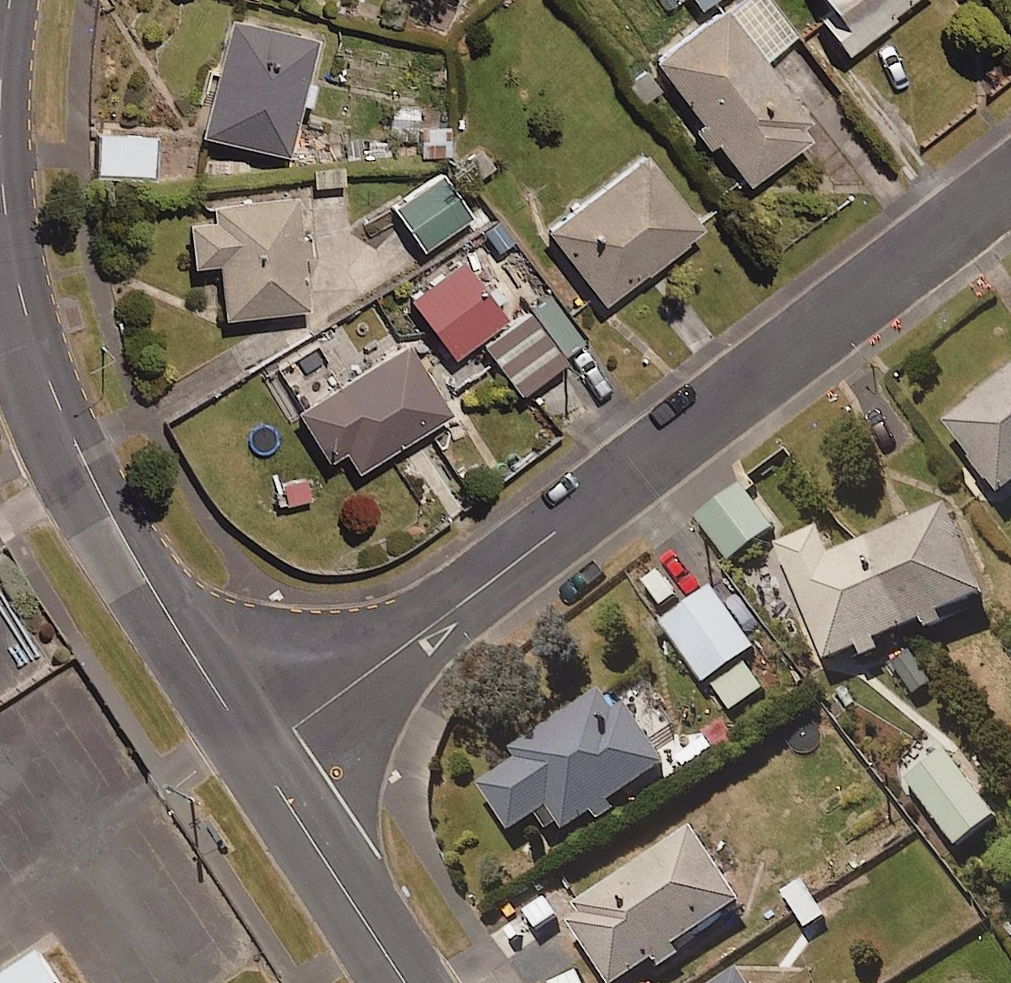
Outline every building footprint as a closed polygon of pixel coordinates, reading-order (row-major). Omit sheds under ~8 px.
[(770,0),(726,0),(651,58),(747,183),(817,129),(763,59),(796,34),(770,0)] [(829,6),(817,15),(845,52),(912,0),(824,0),(829,6)] [(314,38),(227,17),(198,132),(286,153),(314,38)] [(155,136),(97,137),(98,178),(156,176),(155,136)] [(701,226),(643,152),(542,230),(599,305),(701,226)] [(469,214),(439,173),(393,206),(423,248),(469,214)] [(310,306),(292,192),(209,205),(211,218),(185,222),(191,264),(211,261),(220,320),(310,306)] [(504,317),(460,259),(408,298),(452,356),(504,317)] [(562,360),(526,310),(481,342),(516,392),(562,360)] [(448,412),(405,342),(294,410),(323,457),(341,446),(355,469),(448,412)] [(947,424),(1005,497),(1010,492),(1010,373),(947,424)] [(775,529),(745,485),(701,515),(731,559),(775,529)] [(988,596),(950,507),(833,557),(821,528),(779,546),(829,663),(988,596)] [(755,647),(712,588),(663,623),(706,683),(755,647)] [(764,690),(749,665),(714,686),(729,711),(764,690)] [(615,708),(603,690),(515,751),(519,758),(480,785),(513,833),(548,809),(566,835),(669,764),(634,714),(615,708)] [(693,829),(560,919),(604,982),(624,982),(743,902),(693,829)] [(40,955),(0,981),(0,982),(58,982),(40,955)] [(742,970),(722,982),(751,982),(742,970)]
